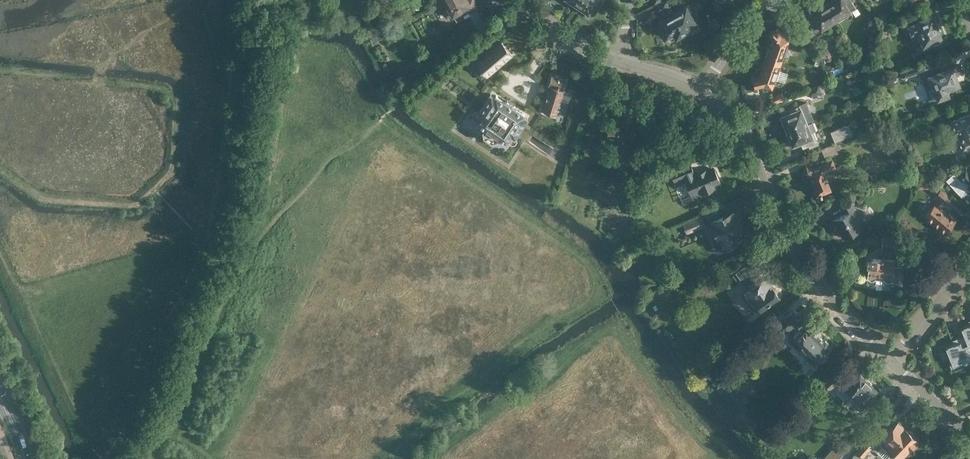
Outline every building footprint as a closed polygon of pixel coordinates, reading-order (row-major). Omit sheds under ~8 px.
[(449,7),(444,9),(448,16),(452,14),(453,14),(461,10),(462,13),(477,5),(474,0),(445,0),(449,7)] [(577,5),(589,12),(591,13),(592,13),(593,13),(594,13),(595,13),(595,12),(596,12),(596,11),(596,10),(596,9),(596,8),(595,7),(593,6),(597,0),(580,0),(577,5)] [(656,3),(658,8),(661,9),(666,17),(660,20),(663,25),(661,26),(666,36),(674,32),(677,37),(684,33),(674,13),(673,13),(666,0),(664,0),(656,3)] [(826,3),(835,19),(844,14),(845,17),(846,18),(847,19),(848,19),(849,19),(850,19),(851,18),(852,18),(852,17),(852,16),(853,15),(852,14),(850,10),(856,7),(852,1),(853,0),(831,0),(826,3)] [(835,19),(826,3),(813,11),(811,6),(806,10),(810,18),(808,19),(815,31),(820,28),(822,31),(823,32),(824,32),(825,33),(827,33),(828,32),(829,31),(829,30),(829,29),(829,28),(827,24),(835,19)] [(686,7),(674,13),(684,33),(698,25),(695,20),(693,21),(689,12),(691,11),(688,4),(685,5),(686,7)] [(916,15),(904,19),(907,25),(911,24),(913,30),(918,28),(924,44),(917,47),(919,52),(934,46),(932,41),(941,37),(933,15),(918,21),(916,15)] [(890,23),(881,26),(884,32),(892,29),(890,23)] [(381,26),(369,33),(373,41),(385,34),(381,26)] [(784,34),(781,33),(777,26),(767,33),(772,40),(769,48),(768,47),(765,56),(780,62),(789,36),(792,34),(790,31),(787,30),(785,31),(784,34)] [(801,42),(807,40),(806,38),(801,28),(795,32),(800,41),(801,42)] [(502,41),(475,63),(480,69),(476,73),(482,79),(485,75),(486,76),(513,54),(502,41)] [(771,88),(780,62),(765,56),(761,65),(762,66),(759,74),(752,76),(755,87),(763,85),(771,88)] [(930,75),(928,69),(938,65),(935,59),(901,71),(903,77),(916,72),(916,73),(919,72),(924,87),(927,86),(930,95),(928,96),(931,101),(949,94),(946,89),(959,84),(956,75),(958,74),(956,66),(930,75)] [(566,79),(552,75),(549,85),(551,85),(543,110),(547,112),(547,113),(551,114),(552,113),(557,115),(562,98),(565,99),(567,99),(569,98),(570,96),(569,94),(567,92),(564,91),(565,89),(563,89),(566,79)] [(811,96),(826,89),(824,83),(808,90),(811,96)] [(785,98),(782,92),(773,96),(775,102),(785,98)] [(492,94),(491,94),(479,112),(478,111),(474,112),(473,115),(473,118),(479,122),(478,123),(485,127),(483,130),(484,136),(492,141),(497,140),(500,136),(512,144),(515,143),(517,140),(517,137),(516,136),(527,119),(528,118),(527,117),(527,118),(523,115),(524,114),(524,115),(525,114),(524,113),(523,113),(514,107),(515,105),(514,105),(516,102),(511,99),(509,101),(508,101),(509,101),(507,100),(507,102),(497,96),(496,95),(496,96),(495,97),(492,94)] [(788,131),(807,124),(806,122),(813,120),(808,108),(802,111),(799,105),(781,112),(788,131)] [(635,119),(636,107),(625,106),(623,118),(619,117),(619,124),(610,122),(608,136),(618,138),(618,141),(627,142),(627,139),(628,139),(628,143),(636,144),(637,134),(633,133),(634,125),(636,125),(637,119),(635,119)] [(969,113),(948,121),(956,139),(947,143),(950,151),(953,150),(958,163),(966,160),(962,147),(969,144),(969,116),(969,113)] [(812,122),(788,131),(794,147),(808,142),(810,147),(817,144),(812,131),(815,130),(812,122)] [(658,124),(649,123),(648,130),(657,131),(658,124)] [(849,124),(830,131),(835,142),(853,135),(849,124)] [(834,143),(821,149),(825,159),(839,153),(834,143)] [(822,172),(834,167),(831,160),(812,168),(806,166),(803,173),(809,176),(817,196),(830,191),(822,172)] [(690,164),(672,172),(677,184),(687,180),(692,193),(702,189),(705,195),(715,190),(712,184),(719,181),(718,180),(720,179),(716,169),(714,170),(713,168),(706,171),(706,170),(697,174),(697,175),(695,176),(690,164)] [(965,166),(957,173),(956,172),(949,179),(964,196),(969,191),(969,186),(969,185),(969,171),(965,166)] [(945,204),(950,197),(936,185),(931,190),(936,195),(935,195),(940,199),(934,205),(924,217),(944,233),(956,218),(949,212),(947,214),(939,207),(943,202),(945,204)] [(858,193),(852,197),(856,204),(862,200),(858,193)] [(860,230),(859,228),(861,227),(855,217),(857,216),(853,209),(854,208),(851,202),(841,207),(844,213),(832,220),(833,222),(828,224),(832,232),(839,228),(843,237),(852,232),(854,233),(855,234),(857,234),(858,234),(858,233),(859,233),(859,232),(860,230)] [(734,212),(712,222),(718,237),(723,235),(724,238),(723,239),(724,240),(725,240),(729,249),(737,245),(736,241),(745,237),(742,232),(743,231),(735,212),(734,213),(734,212)] [(701,217),(684,224),(685,226),(687,231),(698,227),(704,225),(701,217)] [(895,252),(896,235),(882,234),(882,242),(877,242),(877,248),(866,255),(865,264),(869,265),(867,277),(892,279),(892,276),(898,277),(899,265),(893,264),(894,258),(890,257),(891,251),(895,252)] [(749,262),(736,272),(748,289),(744,292),(751,302),(750,303),(750,304),(754,310),(755,310),(756,309),(757,310),(760,308),(763,309),(766,309),(768,306),(767,303),(778,295),(766,277),(760,281),(757,276),(758,275),(749,262)] [(765,324),(773,334),(784,325),(776,315),(765,324)] [(826,357),(825,355),(825,354),(823,352),(825,349),(825,350),(829,346),(829,343),(826,340),(823,340),(814,331),(816,330),(802,316),(793,325),(799,330),(793,336),(802,345),(798,349),(806,357),(811,353),(819,361),(821,361),(822,361),(824,361),(825,360),(826,360),(826,359),(827,358),(826,357)] [(761,337),(769,331),(764,324),(756,331),(761,337)] [(961,328),(964,335),(969,350),(969,324),(961,328)] [(954,370),(963,366),(961,362),(969,358),(969,350),(964,335),(957,338),(959,342),(945,348),(950,360),(948,361),(952,370),(954,370)] [(720,360),(723,357),(728,353),(725,349),(722,349),(719,352),(719,354),(717,355),(717,356),(718,357),(720,360)] [(730,367),(737,360),(732,353),(724,360),(730,367)] [(855,379),(851,375),(838,389),(848,398),(852,393),(857,398),(853,403),(863,412),(874,398),(871,395),(876,389),(860,374),(855,379)] [(827,383),(833,388),(840,380),(835,375),(827,383)] [(812,399),(821,392),(817,387),(808,394),(812,399)] [(902,456),(917,440),(898,422),(874,448),(878,452),(883,446),(895,458),(900,454),(902,456)] [(873,446),(871,445),(867,441),(857,451),(853,456),(857,458),(860,458),(863,456),(873,446)] [(832,446),(821,458),(834,458),(839,453),(832,446)]
